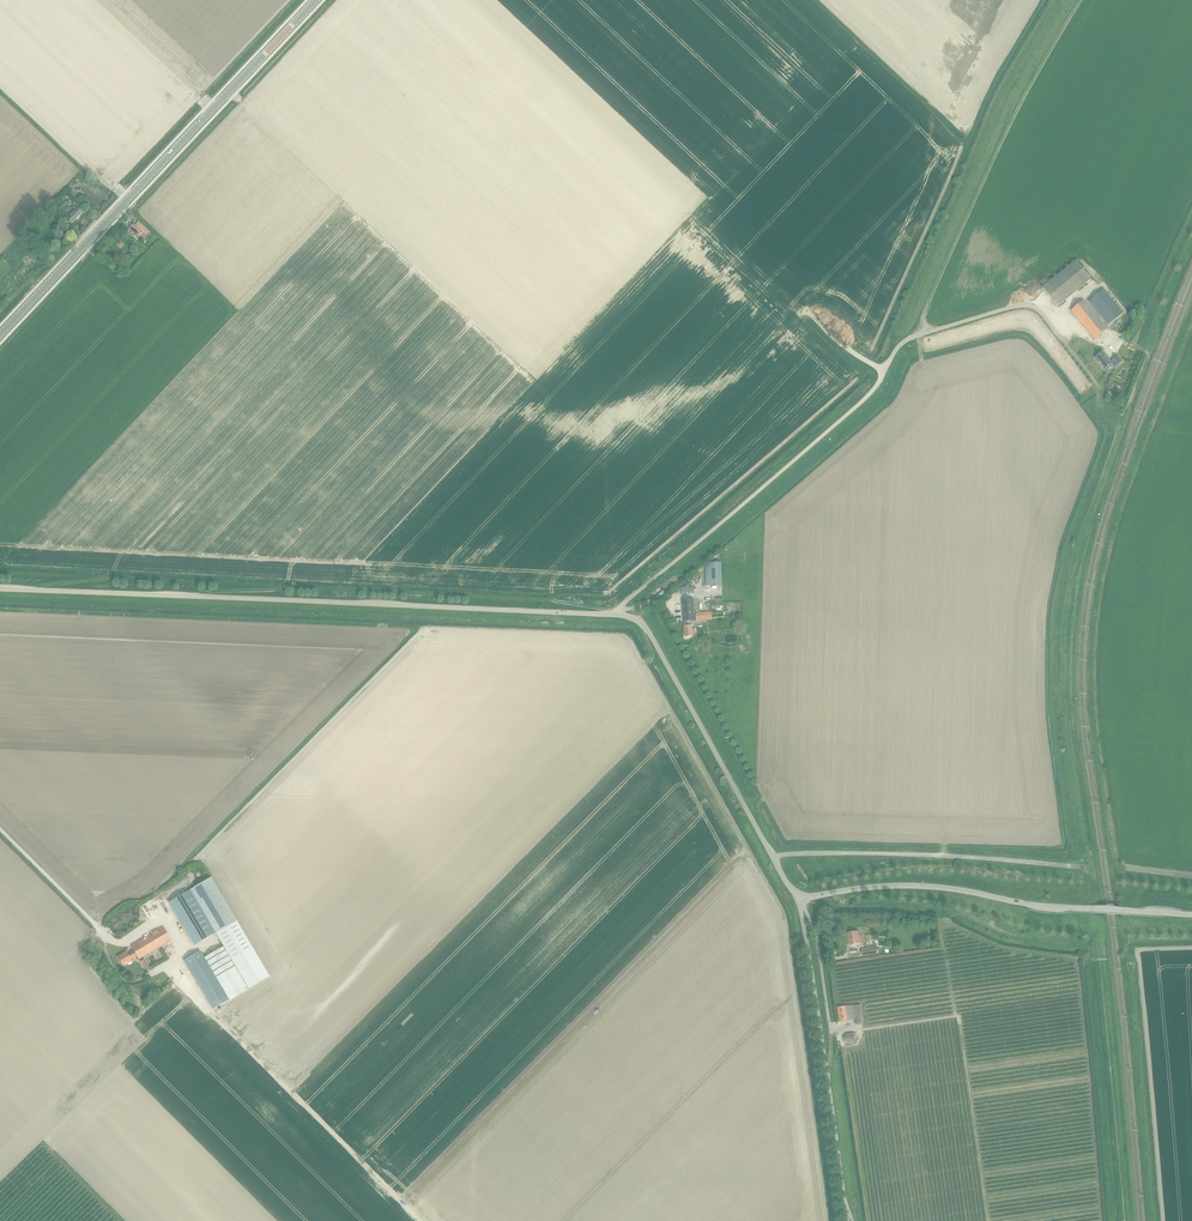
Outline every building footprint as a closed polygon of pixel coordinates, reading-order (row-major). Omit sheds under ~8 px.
[(69,199),(66,203),(65,202),(58,210),(71,223),(83,211),(76,205),(78,201),(79,202),(84,196),(78,190),(77,191),(76,190),(73,192),(71,190),(66,196),(69,199)] [(138,237),(143,232),(146,235),(149,232),(138,221),(135,225),(133,224),(129,228),(138,237)] [(1057,306),(1090,279),(1075,261),(1042,287),(1057,306)] [(1104,289),(1089,302),(1108,325),(1123,313),(1104,289)] [(1094,339),(1107,329),(1083,300),(1071,310),(1094,339)] [(1102,346),(1093,354),(1094,356),(1103,348),(1102,346)] [(1110,361),(1103,351),(1095,358),(1104,369),(1111,363),(1115,367),(1122,361),(1117,355),(1110,361)] [(707,585),(722,585),(721,562),(706,563),(707,585)] [(663,587),(655,596),(657,599),(666,590),(663,587)] [(695,628),(692,629),(692,626),(693,626),(693,621),(695,621),(693,599),(682,599),(684,622),(684,626),(685,637),(693,636),(696,635),(695,628)] [(696,613),(696,617),(696,620),(712,618),(711,612),(696,613)] [(268,976),(236,920),(211,877),(190,889),(190,890),(169,902),(192,942),(199,942),(215,933),(223,947),(204,958),(200,952),(184,962),(188,969),(188,968),(212,1009),(268,976)] [(155,950),(158,948),(171,940),(163,927),(157,931),(157,930),(152,933),(152,934),(131,946),(134,950),(128,954),(126,951),(116,957),(122,966),(132,960),(130,958),(136,955),(139,959),(154,949),(155,950)] [(847,932),(849,945),(863,943),(862,935),(859,935),(858,931),(847,932)] [(877,946),(861,948),(862,956),(878,953),(877,946)] [(146,971),(150,969),(144,959),(140,961),(146,971)] [(839,1002),(842,1021),(867,1018),(864,999),(839,1002)] [(843,1032),(844,1042),(859,1041),(858,1030),(843,1032)]
